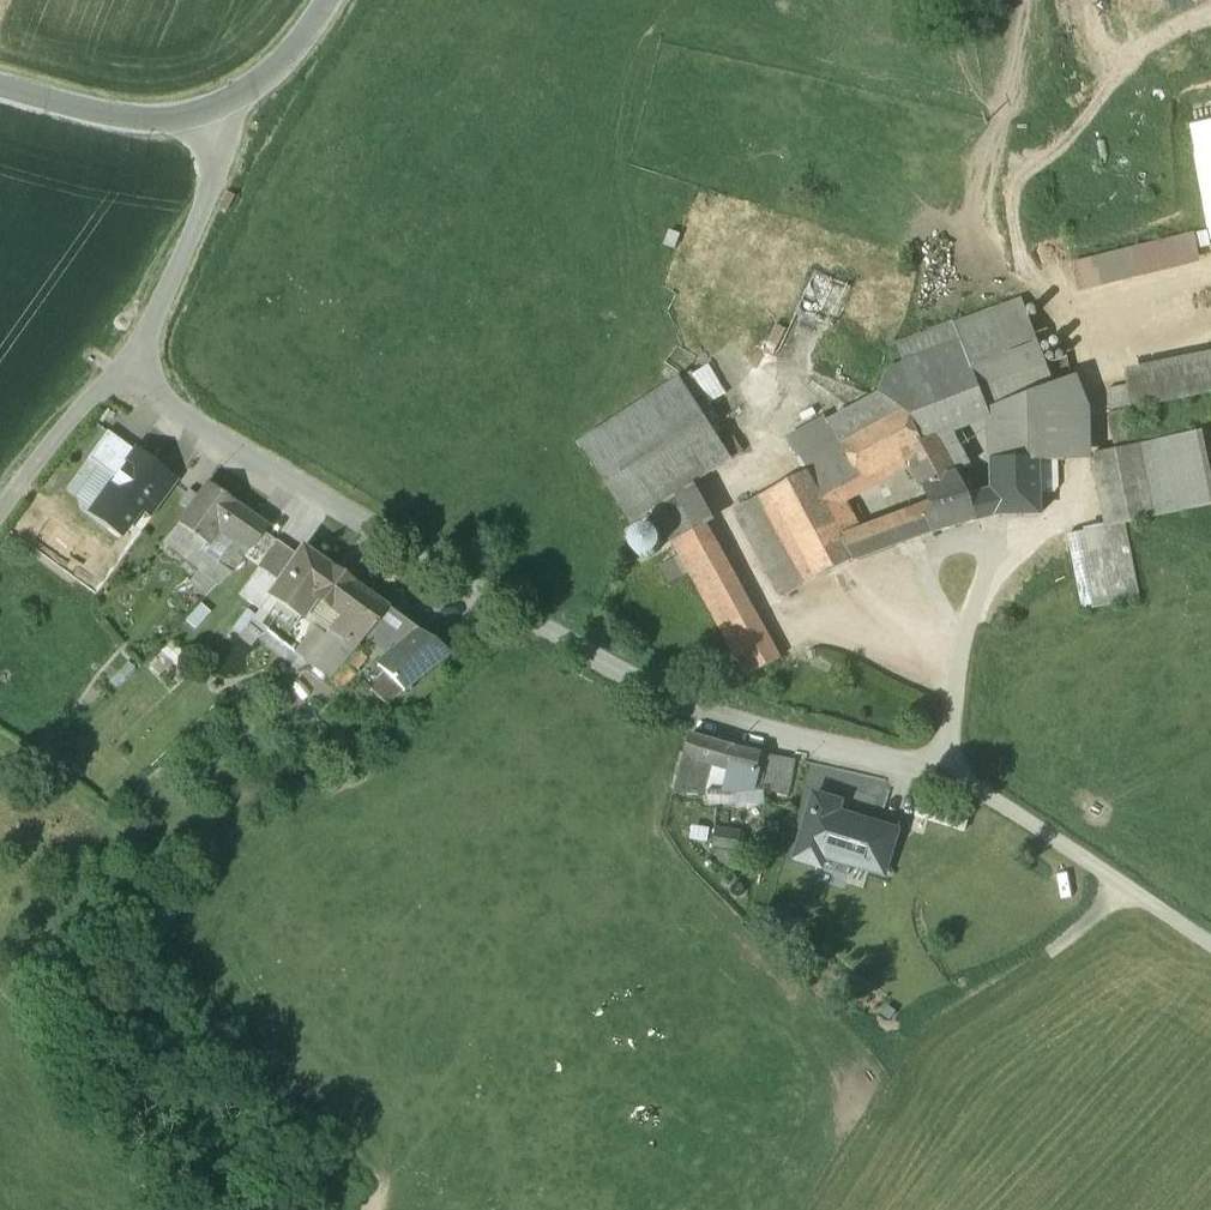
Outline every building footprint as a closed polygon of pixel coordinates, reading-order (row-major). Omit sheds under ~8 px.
[(1210,235),(1210,122),(1189,127),(1210,235)] [(1202,262),(1196,232),(1073,259),(1080,289),(1202,262)] [(954,322),(896,344),(905,366),(889,373),(880,394),(902,409),(902,410),(910,416),(920,441),(937,435),(952,429),(990,414),(1054,384),(1022,299),(955,324),(954,322)] [(1129,373),(1132,385),(1138,411),(1210,394),(1210,354),(1129,373)] [(685,378),(702,409),(728,395),(711,364),(685,378)] [(680,378),(580,443),(631,524),(655,508),(687,490),(732,459),(680,378)] [(1073,378),(990,414),(990,458),(996,460),(1039,459),(1039,461),(1040,461),(1040,460),(1057,460),(1062,460),(1088,459),(1086,408),(1073,378)] [(1115,449),(1140,444),(1131,412),(1138,411),(1132,385),(1107,393),(1115,449)] [(902,409),(880,394),(828,423),(844,448),(846,452),(864,479),(906,456),(923,488),(956,470),(937,435),(920,441),(910,416),(902,410),(901,410),(902,409)] [(806,472),(846,452),(828,423),(792,445),(806,472)] [(971,463),(952,429),(937,435),(956,470),(957,471),(971,463)] [(88,458),(115,478),(135,451),(108,431),(88,458)] [(1140,444),(1155,517),(1210,505),(1210,473),(1202,431),(1140,444)] [(1115,449),(1091,454),(1106,527),(1125,523),(1155,517),(1140,444),(1115,449)] [(165,473),(135,451),(115,478),(92,510),(123,532),(135,515),(140,509),(165,474),(165,473)] [(806,472),(756,498),(803,586),(854,559),(843,540),(861,530),(841,492),(864,479),(846,452),(806,472)] [(1039,461),(1039,459),(996,460),(997,491),(971,498),(978,520),(997,515),(1040,513),(1040,492),(1040,461),(1039,461)] [(1057,460),(1040,460),(1040,461),(1040,492),(1054,491),(1058,487),(1057,460)] [(934,509),(914,518),(913,515),(895,522),(903,543),(933,532),(978,520),(971,498),(970,495),(957,471),(956,470),(923,488),(934,509)] [(165,474),(140,509),(151,517),(177,482),(165,474)] [(207,483),(196,497),(188,491),(180,502),(188,508),(178,523),(206,543),(218,527),(235,537),(236,538),(252,515),(207,483)] [(672,542),(706,524),(687,490),(655,508),(672,542)] [(803,586),(756,498),(737,509),(784,596),(803,586)] [(252,515),(236,538),(235,537),(224,551),(240,563),(245,556),(265,531),(269,526),(252,515)] [(895,521),(888,519),(880,520),(877,522),(888,549),(903,543),(895,522),(895,521)] [(861,530),(843,540),(854,559),(855,561),(888,549),(877,522),(861,530)] [(178,523),(164,542),(218,585),(236,568),(240,563),(224,551),(217,561),(201,550),(206,543),(178,523)] [(1106,527),(1068,534),(1083,611),(1140,600),(1125,523),(1106,527)] [(754,610),(706,524),(672,542),(720,629),(754,610)] [(245,556),(259,565),(276,539),(265,531),(245,556)] [(259,565),(240,592),(263,608),(271,594),(299,555),(276,539),(259,565)] [(83,566),(108,582),(123,559),(98,543),(83,566)] [(331,569),(303,549),(271,594),(299,614),(326,635),(305,661),(329,680),(355,647),(364,637),(374,625),(387,608),(351,583),(352,581),(350,579),(349,581),(334,570),(335,569),(333,567),(331,569)] [(387,608),(374,625),(385,635),(401,618),(387,608)] [(754,610),(720,629),(746,676),(780,658),(754,610)] [(385,635),(374,625),(364,637),(389,654),(392,651),(392,652),(416,629),(401,618),(385,635)] [(252,619),(240,634),(252,644),(258,637),(261,639),(267,632),(252,619)] [(416,629),(392,652),(392,651),(389,654),(377,665),(383,671),(403,689),(403,690),(448,652),(416,629)] [(355,647),(329,680),(341,689),(354,672),(353,671),(365,656),(355,647)] [(383,671),(368,686),(387,704),(403,689),(383,671)] [(731,746),(689,733),(673,791),(705,791),(705,790),(707,790),(708,779),(713,762),(730,766),(757,774),(757,772),(756,771),(761,752),(731,746)] [(795,759),(766,754),(759,788),(788,793),(795,759)] [(730,766),(713,762),(708,779),(707,790),(724,790),(726,783),(730,783),(731,777),(727,777),(730,766)] [(757,774),(730,766),(727,777),(731,777),(755,779),(757,774)] [(755,779),(731,777),(730,783),(736,783),(736,791),(754,789),(754,780),(755,781),(755,779)] [(730,783),(726,783),(724,790),(707,790),(705,790),(705,791),(705,803),(736,804),(736,791),(736,783),(730,783)] [(840,801),(814,793),(794,857),(821,865),(824,855),(884,873),(897,829),(837,811),(840,801)] [(741,832),(714,828),(712,847),(738,851),(741,832)]
